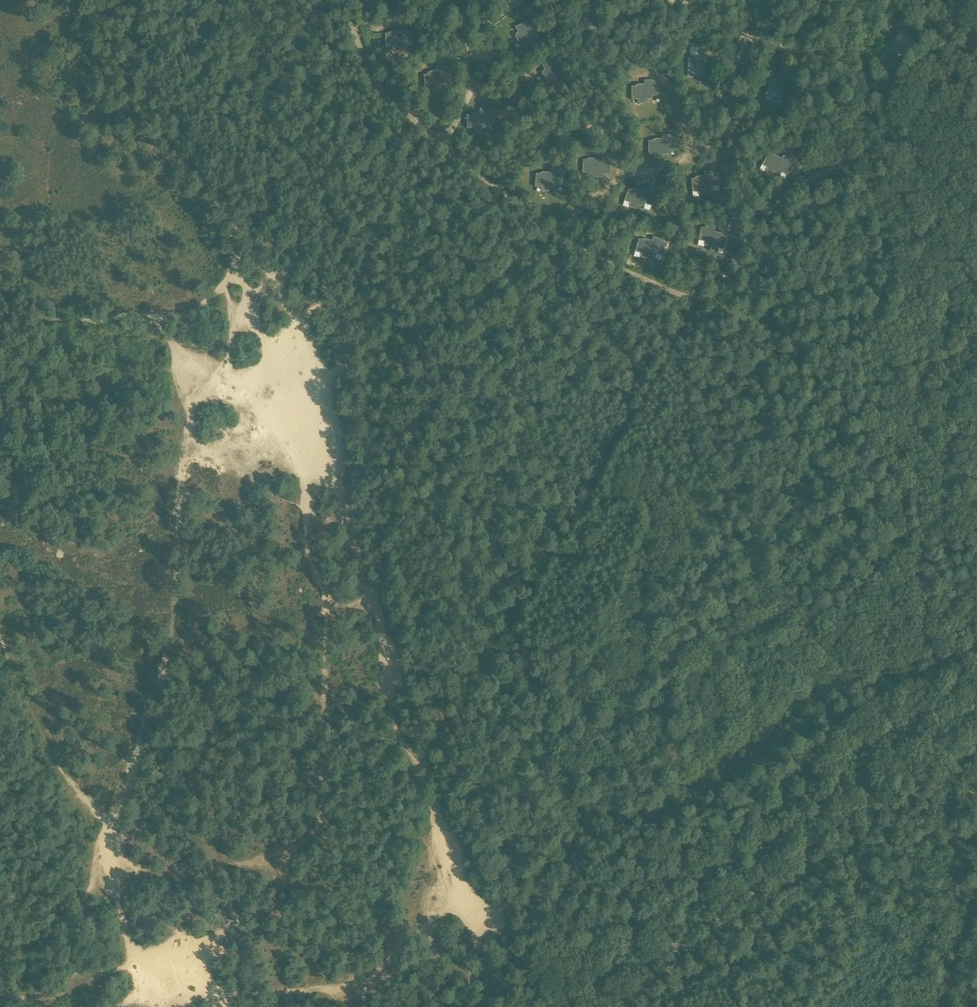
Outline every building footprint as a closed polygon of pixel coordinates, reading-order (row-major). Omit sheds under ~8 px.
[(518,41),(536,32),(532,26),(531,24),(529,25),(527,21),(515,27),(518,33),(516,34),(516,36),(518,41)] [(908,52),(916,39),(901,30),(890,48),(898,53),(901,48),(908,52)] [(400,50),(399,31),(392,31),(392,32),(389,32),(390,34),(385,34),(386,47),(392,47),(395,51),(400,50)] [(406,31),(399,31),(400,50),(405,50),(407,48),(407,46),(413,46),(413,32),(408,33),(408,31),(406,31)] [(518,41),(521,46),(523,47),(525,46),(528,51),(540,46),(538,42),(539,41),(538,39),(539,39),(536,32),(518,41)] [(701,57),(702,47),(691,47),(690,56),(688,56),(687,78),(697,78),(697,72),(705,73),(706,57),(701,57)] [(545,78),(561,69),(557,62),(556,62),(554,58),(542,65),(545,70),(543,71),(542,74),(545,78)] [(437,71),(439,86),(445,85),(446,83),(446,81),(452,80),(450,67),(446,68),(445,66),(443,67),(443,66),(436,67),(437,71)] [(561,69),(545,78),(548,83),(550,84),(552,83),(555,89),(566,82),(565,79),(566,78),(565,77),(565,76),(561,69)] [(439,86),(437,71),(430,72),(430,73),(428,73),(428,75),(424,75),(426,88),(432,87),(432,89),(434,91),(440,90),(439,86)] [(783,98),(786,84),(770,79),(765,99),(773,102),(775,97),(783,98)] [(645,80),(645,84),(646,84),(646,100),(651,100),(653,98),(653,95),(659,95),(659,82),(655,82),(655,81),(653,81),(653,80),(645,80)] [(646,104),(646,100),(646,84),(645,84),(638,84),(638,85),(636,85),(636,86),(632,87),(632,100),(638,100),(638,102),(640,104),(646,104)] [(481,113),(481,128),(487,128),(488,126),(488,124),(495,124),(494,110),(490,110),(490,109),(488,110),(488,108),(480,109),(480,113),(481,113)] [(481,113),(480,113),(473,113),(473,114),(471,114),(471,115),(467,115),(467,128),(474,128),(474,132),(481,132),(481,128),(481,113)] [(665,159),(665,135),(664,135),(664,139),(657,139),(657,142),(651,142),(651,155),(658,155),(658,157),(659,159),(665,159)] [(672,137),(672,135),(665,135),(665,159),(665,155),(671,155),(672,153),(672,151),(678,151),(678,137),(672,137)] [(772,175),(774,172),(782,159),(776,155),(775,155),(774,154),(773,156),(769,153),(762,165),(767,168),(766,170),(767,172),(772,175)] [(784,155),(782,159),(774,172),(778,175),(781,174),(782,172),(787,176),(794,165),(791,162),(791,161),(790,160),(790,159),(784,155)] [(590,178),(596,178),(597,158),(590,158),(590,159),(588,159),(587,160),(583,160),(583,173),(589,174),(589,176),(590,178)] [(597,158),(596,178),(602,178),(603,177),(603,174),(610,175),(611,161),(607,161),(607,160),(605,160),(605,159),(597,158)] [(550,169),(550,173),(549,188),(555,188),(556,187),(557,185),(563,185),(564,172),(559,172),(559,171),(558,170),(558,169),(550,169)] [(705,175),(707,191),(710,191),(712,191),(714,189),(713,187),(721,186),(720,173),(715,173),(715,171),(705,172),(705,175)] [(548,192),(549,188),(550,173),(543,172),(543,173),(540,173),(540,174),(536,174),(535,187),(542,188),(542,190),(543,192),(548,192)] [(707,195),(707,191),(705,175),(698,176),(698,177),(696,177),(696,178),(692,179),(693,192),(699,191),(699,194),(701,196),(707,195)] [(651,189),(643,187),(642,190),(638,205),(643,207),(645,206),(646,204),(652,206),(656,193),(652,192),(652,191),(650,190),(651,189)] [(636,209),(638,205),(642,190),(635,188),(635,189),(633,188),(633,190),(629,189),(625,201),(630,203),(630,205),(631,207),(636,209)] [(706,246),(711,247),(714,232),(715,232),(715,228),(708,226),(708,227),(706,227),(705,228),(701,227),(699,240),(705,242),(704,244),(706,246)] [(714,232),(711,247),(710,251),(716,252),(718,250),(719,248),(725,250),(727,237),(723,236),(723,234),(721,234),(722,233),(715,232),(714,232)] [(661,239),(654,237),(653,241),(648,255),(653,257),(656,256),(656,254),(662,256),(666,243),(662,242),(662,241),(661,240),(661,239)] [(647,259),(648,255),(653,241),(646,238),(645,239),(644,239),(643,240),(639,239),(635,251),(641,253),(641,256),(642,258),(647,259)]
